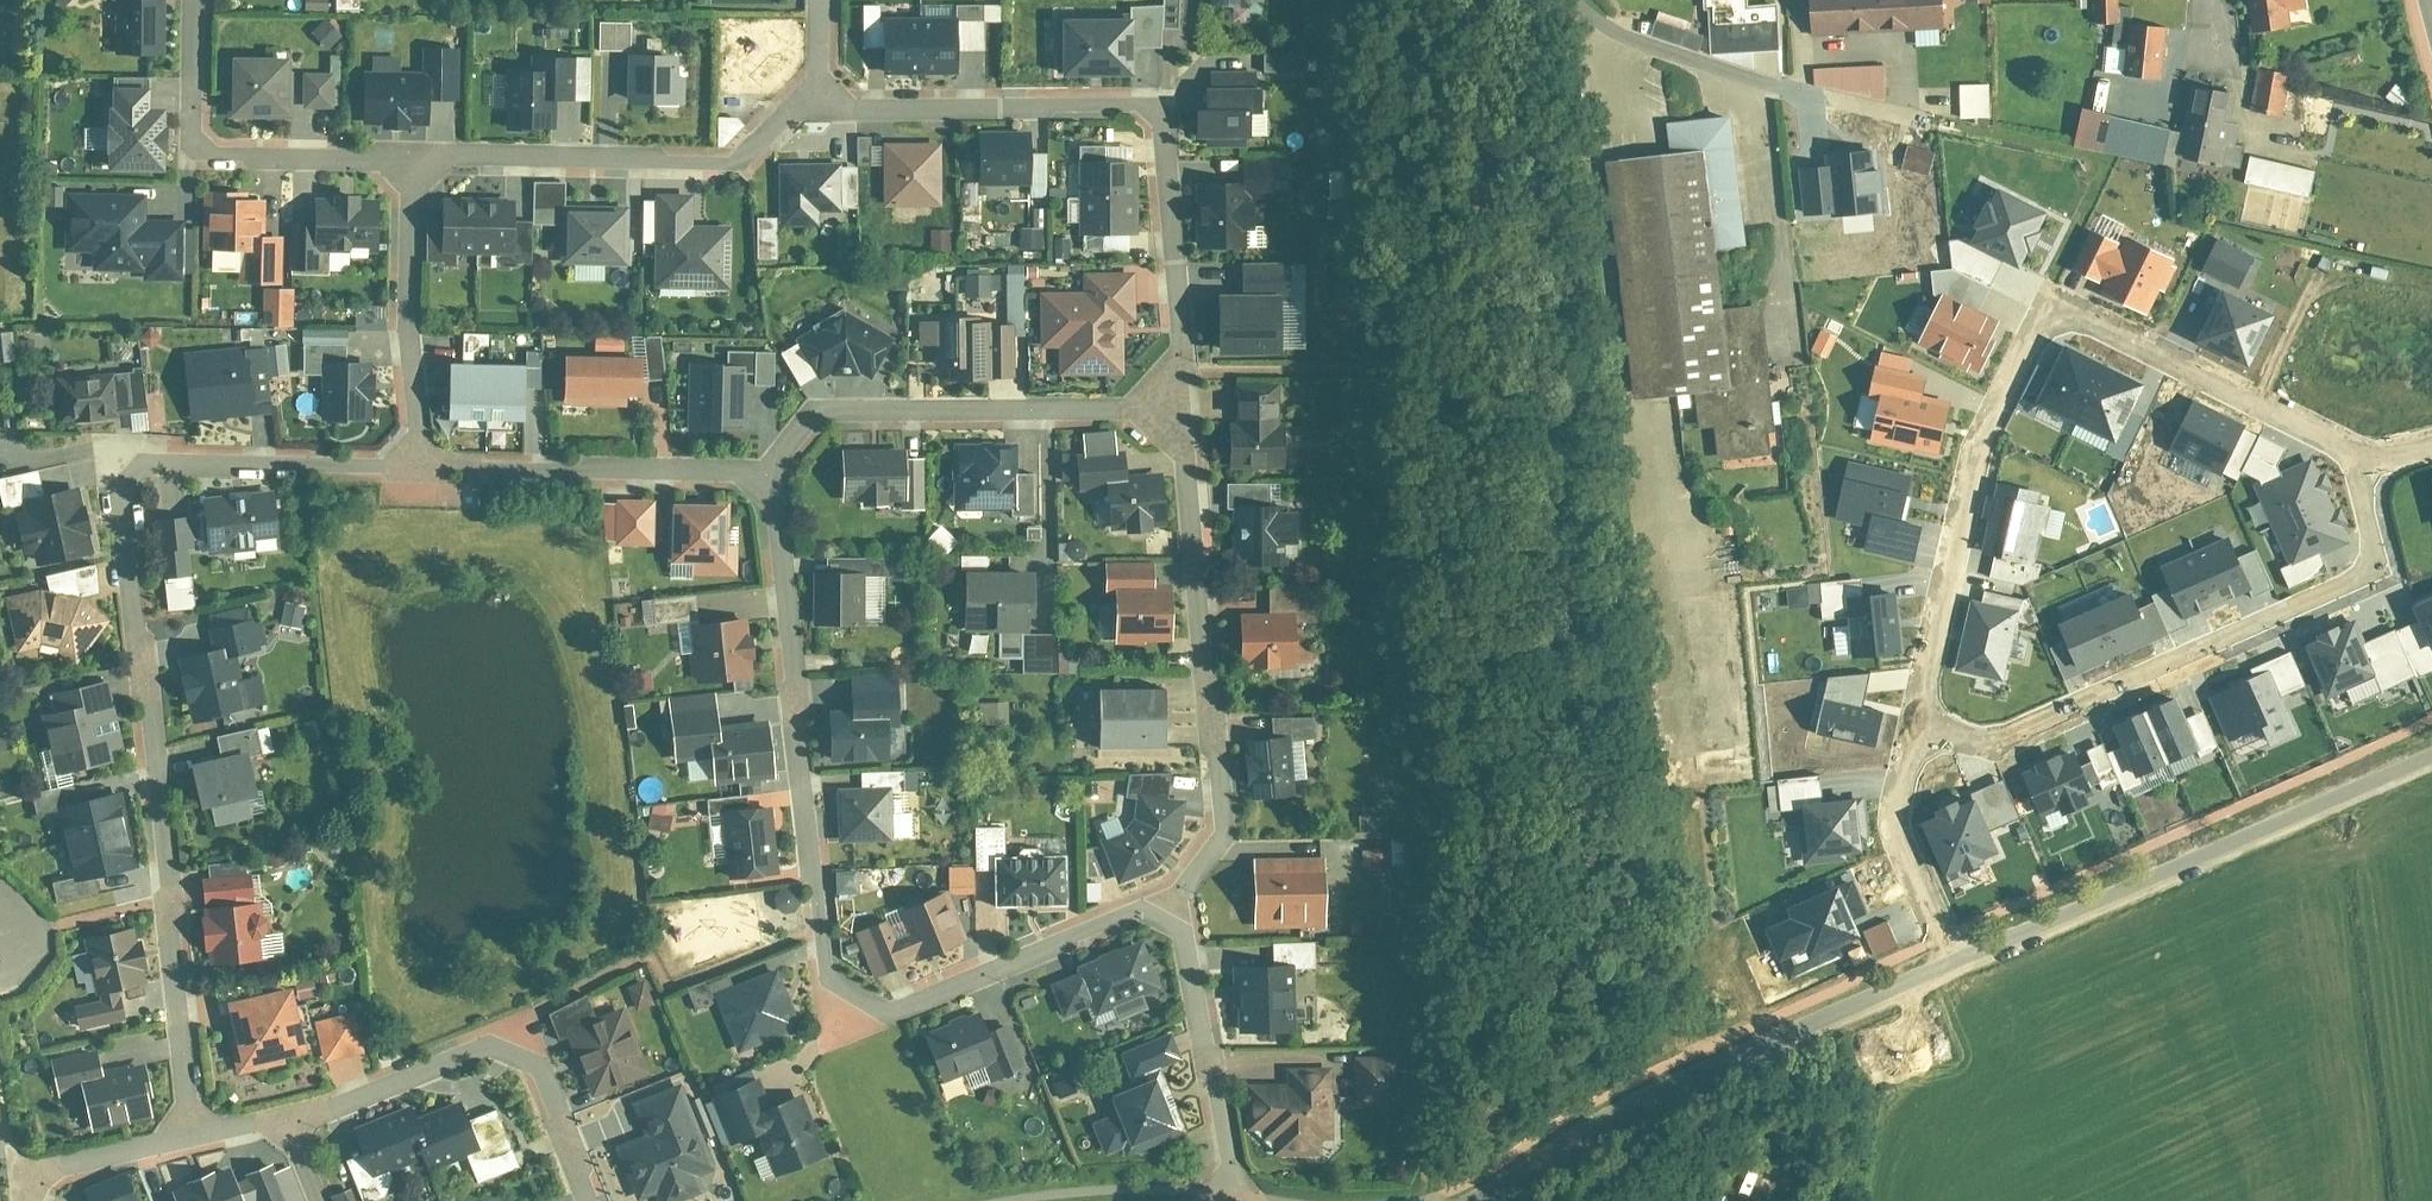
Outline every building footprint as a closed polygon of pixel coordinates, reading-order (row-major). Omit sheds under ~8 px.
[(1215,10),(1251,11),(1252,0),(1215,0),(1215,10)] [(1813,34),(1848,32),(1848,29),(1943,25),(1941,0),(1811,0),(1813,34)] [(2253,36),(2289,33),(2289,13),(2308,11),(2307,0),(2251,0),(2253,36)] [(117,59),(165,59),(165,2),(117,2),(117,59)] [(955,24),(883,26),(886,79),(957,76),(955,24)] [(1132,24),(1062,26),(1062,81),(1132,79),(1132,24)] [(2158,29),(2132,28),(2128,79),(2154,81),(2158,29)] [(424,79),(363,80),(365,126),(429,125),(428,104),(459,104),(457,52),(423,52),(424,79)] [(675,59),(629,60),(630,112),(677,111),(675,59)] [(529,80),(507,80),(509,134),(550,134),(550,103),(589,102),(589,60),(529,60),(529,80)] [(233,61),(233,117),(290,118),(291,63),(233,61)] [(2290,78),(2263,71),(2254,109),(2280,116),(2290,78)] [(306,74),(304,107),(335,108),(337,76),(306,74)] [(2230,98),(2197,93),(2185,162),(2219,168),(2230,98)] [(1263,96),(1210,97),(1209,116),(1200,116),(1200,143),(1262,141),(1263,96)] [(109,170),(166,171),(165,113),(108,112),(109,170)] [(1665,130),(1668,164),(1712,161),(1721,252),(1743,251),(1730,125),(1665,130)] [(1029,137),(979,138),(982,185),(1031,183),(1029,137)] [(938,147),(885,147),(886,208),(940,207),(938,147)] [(1877,153),(1833,156),(1837,214),(1881,211),(1877,153)] [(2337,170),(2289,159),(2283,190),(2331,201),(2337,170)] [(1668,164),(1619,169),(1639,409),(1700,403),(1735,400),(1727,317),(1721,252),(1712,161),(1668,164)] [(1241,166),(1241,185),(1241,197),(1293,196),(1293,165),(1241,166)] [(1135,166),(1082,167),(1083,235),(1137,235),(1135,166)] [(839,168),(782,169),(784,226),(819,225),(818,215),(840,213),(839,168)] [(1241,185),(1198,186),(1198,256),(1242,254),(1241,197),(1241,185)] [(2045,212),(1996,189),(1970,245),(2019,268),(2045,212)] [(70,196),(71,270),(195,274),(195,228),(148,227),(149,197),(70,196)] [(206,196),(205,251),(242,254),(241,286),(285,288),(287,239),(264,239),(265,197),(206,196)] [(316,199),(314,251),(381,253),(383,200),(316,199)] [(695,200),(657,199),(655,291),(728,294),(729,231),(695,230),(695,200)] [(446,201),(444,251),(513,253),(515,203),(446,201)] [(563,263),(624,263),(626,212),(563,212),(563,263)] [(2119,241),(2092,229),(2073,271),(2100,284),(2119,241)] [(2174,259),(2129,238),(2102,293),(2146,315),(2174,259)] [(1292,271),(1242,272),(1242,309),(1282,308),(1293,307),(1292,271)] [(1084,297),(1040,299),(1041,351),(1059,350),(1060,375),(1124,375),(1122,323),(1135,323),(1133,276),(1082,278),(1084,297)] [(2273,316),(2222,293),(2199,342),(2250,365),(2273,316)] [(1942,295),(1918,342),(1980,374),(1992,350),(1988,347),(2000,324),(1942,295)] [(1242,309),(1220,309),(1221,361),(1283,360),(1282,308),(1242,309)] [(1735,400),(1700,403),(1704,442),(1721,440),(1725,466),(1778,460),(1762,313),(1727,317),(1735,400)] [(864,381),(887,339),(840,315),(795,345),(823,381),(837,378),(848,371),(864,381)] [(1013,321),(939,323),(941,376),(1016,374),(1013,321)] [(2068,345),(2039,403),(2114,440),(2142,382),(2068,345)] [(164,422),(273,407),(264,346),(204,354),(206,372),(158,378),(164,422)] [(565,358),(564,399),(641,400),(641,359),(565,358)] [(324,422),(374,424),(374,365),(325,364),(324,422)] [(689,364),(689,429),(750,429),(750,364),(689,364)] [(449,422),(526,423),(526,369),(449,368),(449,422)] [(64,426),(121,418),(115,376),(59,384),(64,426)] [(1231,425),(1231,458),(1285,458),(1285,427),(1278,427),(1278,385),(1237,384),(1237,425),(1231,425)] [(1875,443),(1912,452),(1914,445),(1939,451),(1949,408),(1887,393),(1875,443)] [(2245,426),(2192,400),(2168,448),(2221,474),(2245,426)] [(958,448),(956,511),(1019,510),(1019,449),(958,448)] [(843,453),(843,505),(909,505),(909,454),(843,453)] [(1110,481),(1125,480),(1122,454),(1079,458),(1082,486),(1110,484),(1110,481)] [(2312,462),(2258,485),(2290,563),(2345,541),(2312,462)] [(1836,514),(1869,522),(1863,548),(1914,559),(1921,527),(1900,522),(1910,478),(1847,464),(1836,514)] [(1110,484),(1113,524),(1130,522),(1130,528),(1148,527),(1148,521),(1164,520),(1161,477),(1125,480),(1110,481),(1110,484)] [(2052,492),(1997,482),(1983,554),(2038,564),(2052,492)] [(40,568),(101,555),(87,488),(23,501),(27,516),(18,518),(28,558),(36,557),(40,568)] [(270,500),(204,507),(211,555),(276,549),(270,500)] [(1236,500),(1236,564),(1285,564),(1285,537),(1296,537),(1296,506),(1285,506),(1285,500),(1236,500)] [(617,545),(656,545),(655,504),(617,503),(617,545)] [(726,563),(726,505),(672,503),(672,562),(726,563)] [(184,525),(158,527),(162,581),(188,579),(184,525)] [(2230,537),(2163,567),(2187,620),(2253,590),(2230,537)] [(1154,569),(1107,569),(1107,598),(1153,597),(1154,569)] [(1031,576),(966,575),(966,632),(1032,633),(1031,576)] [(816,576),(814,626),(865,628),(868,577),(816,576)] [(1895,591),(1845,596),(1851,655),(1902,649),(1895,591)] [(2061,623),(2081,670),(2151,641),(2131,594),(2061,623)] [(6,604),(18,655),(36,654),(58,658),(79,669),(110,624),(79,603),(42,596),(6,604)] [(1153,597),(1118,598),(1119,646),(1171,645),(1170,597),(1153,597)] [(2415,609),(2431,646),(2431,600),(2415,609)] [(2020,612),(1971,601),(1955,670),(2004,681),(2020,612)] [(1294,617),(1243,618),(1243,668),(1294,667),(1294,617)] [(695,626),(701,684),(759,679),(751,620),(695,626)] [(2352,624),(2304,646),(2327,696),(2375,674),(2352,624)] [(234,656),(183,665),(194,726),(245,715),(234,656)] [(2269,672),(2214,696),(2234,741),(2289,717),(2269,672)] [(121,750),(108,688),(58,698),(62,720),(50,722),(64,783),(108,772),(105,754),(121,750)] [(832,759),(890,758),(888,724),(901,723),(900,694),(849,695),(851,719),(832,720),(832,759)] [(2177,699),(2117,725),(2139,776),(2200,749),(2177,699)] [(1165,700),(1101,700),(1100,755),(1164,754),(1165,700)] [(1824,701),(1817,733),(1877,746),(1884,713),(1824,701)] [(721,786),(776,780),(770,724),(716,731),(713,708),(671,713),(677,761),(716,756),(721,786)] [(1287,744),(1248,747),(1254,805),(1293,802),(1287,744)] [(2074,751),(2022,774),(2040,813),(2058,805),(2062,814),(2086,803),(2083,794),(2092,790),(2074,751)] [(249,757),(194,767),(205,815),(258,805),(249,757)] [(841,844),(895,844),(893,791),(837,791),(841,844)] [(71,843),(125,830),(127,830),(119,794),(63,807),(71,843)] [(1859,800),(1805,805),(1810,859),(1864,854),(1859,800)] [(1974,802),(1958,810),(1955,803),(1935,812),(1938,819),(1922,826),(1945,875),(1961,868),(1962,871),(1982,862),(1981,859),(1997,851),(1974,802)] [(1185,807),(1140,803),(1136,824),(1125,836),(1104,844),(1122,888),(1163,870),(1169,845),(1182,845),(1185,807)] [(723,814),(730,879),(782,874),(775,808),(723,814)] [(71,843),(69,843),(78,878),(133,865),(125,830),(71,843)] [(1066,864),(998,864),(999,912),(1068,911),(1066,864)] [(1323,864),(1252,869),(1257,938),(1327,935),(1323,864)] [(251,880),(203,887),(207,913),(255,906),(251,880)] [(1840,889),(1789,911),(1793,920),(1770,930),(1783,959),(1806,949),(1811,960),(1862,938),(1840,889)] [(966,937),(946,893),(923,903),(921,898),(885,915),(887,920),(860,932),(880,976),(966,937)] [(255,906),(207,913),(215,972),(264,965),(255,906)] [(133,938),(89,947),(100,1002),(120,998),(144,993),(133,938)] [(1162,992),(1141,944),(1075,971),(1080,983),(1054,992),(1066,1019),(1094,1008),(1100,1018),(1162,992)] [(801,1033),(780,973),(717,998),(737,1057),(801,1033)] [(1290,974),(1237,976),(1240,1040),(1294,1039),(1290,974)] [(124,1022),(120,998),(100,1002),(77,1007),(82,1030),(124,1022)] [(289,1000),(227,1014),(241,1077),(304,1064),(289,1000)] [(627,1016),(568,1037),(589,1099),(648,1077),(627,1016)] [(353,1018),(315,1026),(324,1063),(362,1053),(353,1018)] [(979,1027),(926,1049),(942,1085),(994,1063),(985,1041),(979,1027)] [(1008,1031),(985,1041),(994,1063),(1002,1082),(1025,1073),(1008,1031)] [(1181,1061),(1173,1038),(1123,1057),(1132,1081),(1181,1061)] [(88,1088),(105,1085),(99,1057),(56,1065),(62,1093),(88,1088)] [(1287,1091),(1248,1092),(1250,1135),(1274,1135),(1275,1158),(1320,1158),(1320,1134),(1334,1135),(1331,1071),(1286,1072),(1287,1091)] [(97,1135),(155,1124),(146,1077),(105,1085),(88,1088),(97,1135)] [(759,1086),(715,1102),(733,1150),(759,1142),(774,1181),(823,1165),(801,1103),(769,1115),(759,1086)] [(1131,1150),(1175,1133),(1156,1088),(1111,1105),(1131,1150)] [(618,1151),(637,1200),(654,1200),(715,1179),(685,1092),(638,1110),(649,1140),(618,1151)] [(468,1103),(414,1123),(429,1162),(482,1143),(468,1103)] [(409,1113),(354,1133),(370,1172),(422,1153),(409,1113)] [(245,1184),(253,1200),(304,1200),(291,1167),(245,1184)] [(172,1199),(173,1200),(240,1200),(230,1176),(172,1199)] [(87,1194),(89,1200),(138,1200),(132,1181),(87,1194)]
